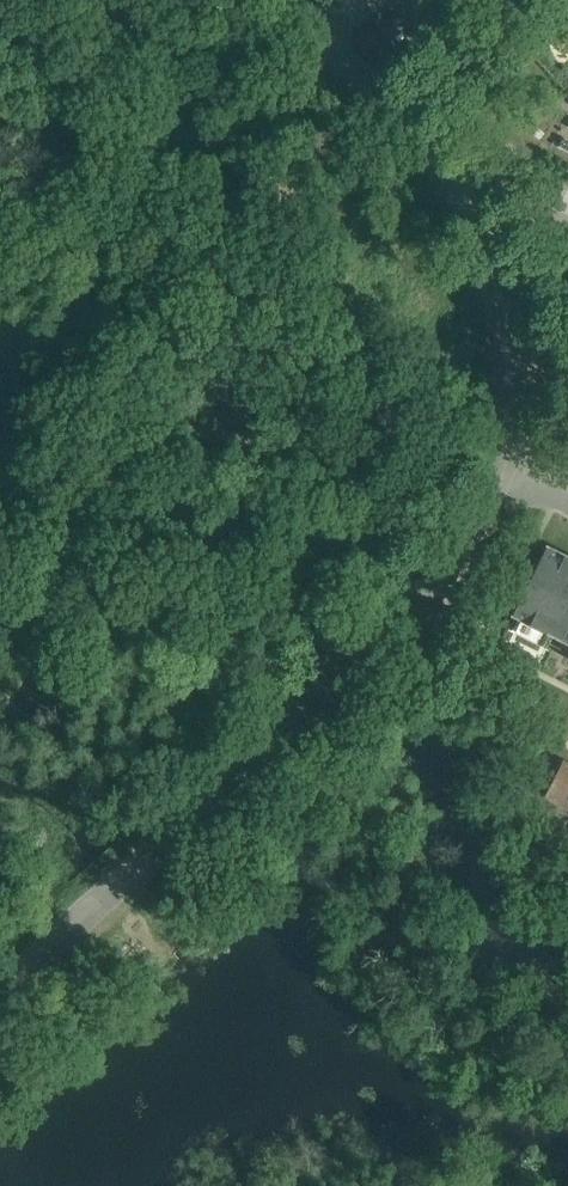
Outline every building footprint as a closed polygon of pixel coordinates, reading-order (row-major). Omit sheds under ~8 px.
[(515,615),(567,642),(567,560),(547,549),(515,615)] [(564,762),(546,797),(567,808),(567,765),(564,762)]
